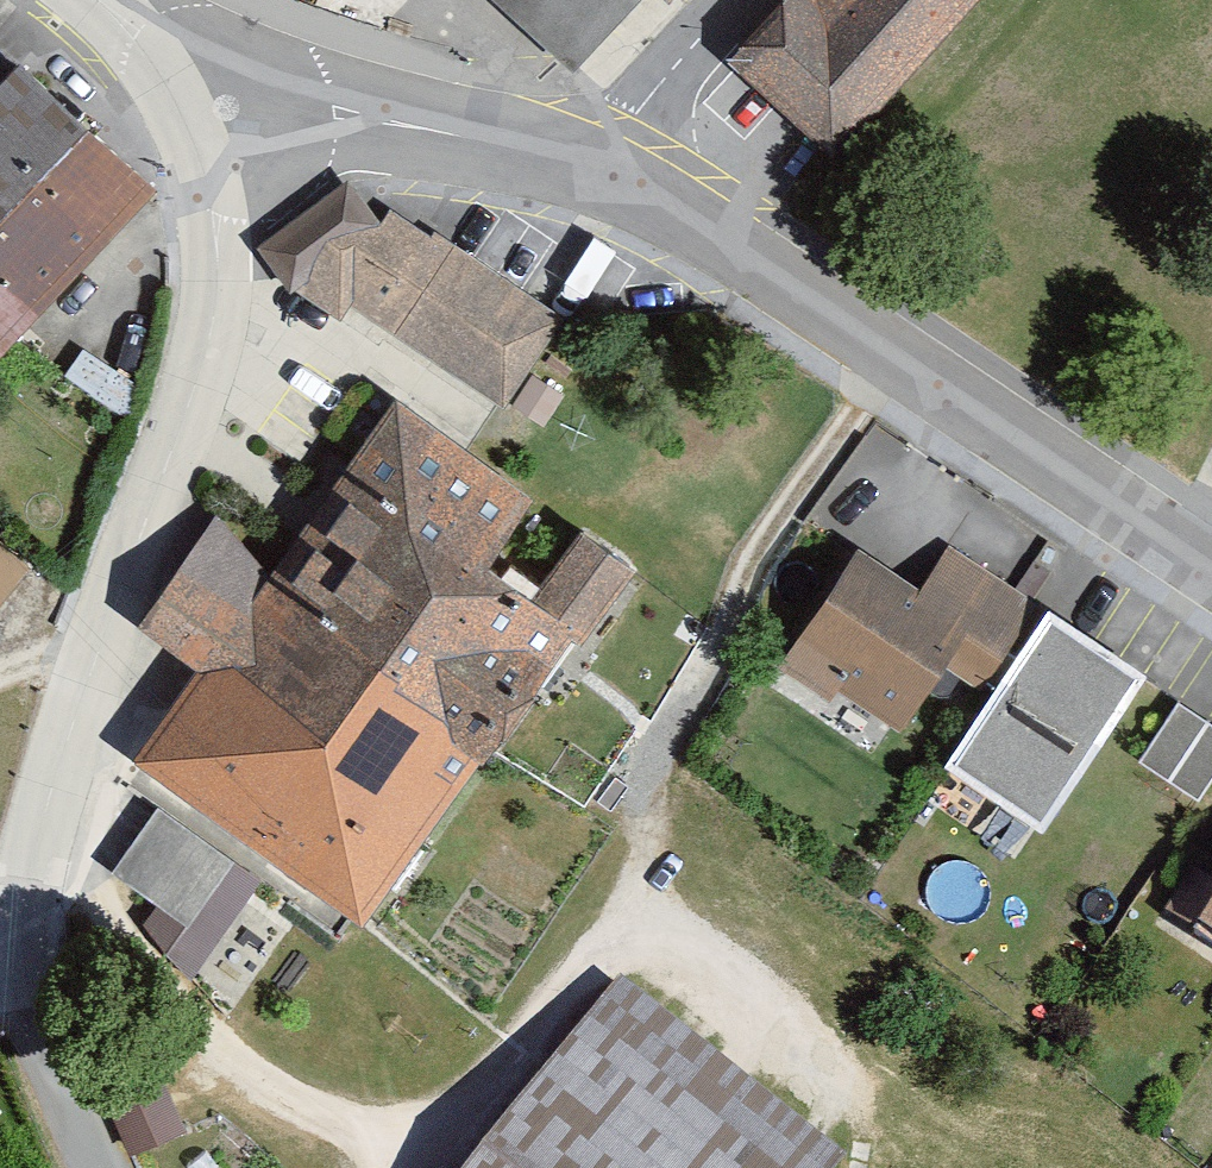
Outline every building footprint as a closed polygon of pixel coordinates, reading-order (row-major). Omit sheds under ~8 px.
[(571,75),(640,0),(488,0),(571,75)] [(758,53),(861,145),(992,0),(807,0),(758,53)] [(8,46),(0,38),(0,55),(8,46)] [(0,92),(0,351),(149,200),(18,73),(0,92)] [(362,176),(262,252),(325,335),(358,310),(512,420),(577,329),(362,176)] [(218,670),(159,751),(386,917),(639,571),(598,540),(565,585),(515,549),(550,501),(414,403),(298,561),(242,520),(162,629),(218,670)] [(0,537),(0,611),(37,569),(0,537)] [(922,596),(858,554),(787,663),(828,690),(838,674),(900,715),(940,655),(980,681),(1030,605),(951,553),(922,596)] [(1138,669),(1051,612),(954,759),(1042,816),(1138,669)] [(1179,702),(1142,761),(1200,797),(1211,778),(1211,723),(1179,702)] [(168,796),(112,865),(213,946),(269,877),(168,796)] [(850,1159),(628,981),(477,1167),(843,1167),(850,1159)] [(181,1129),(150,1055),(102,1074),(134,1149),(181,1129)]
